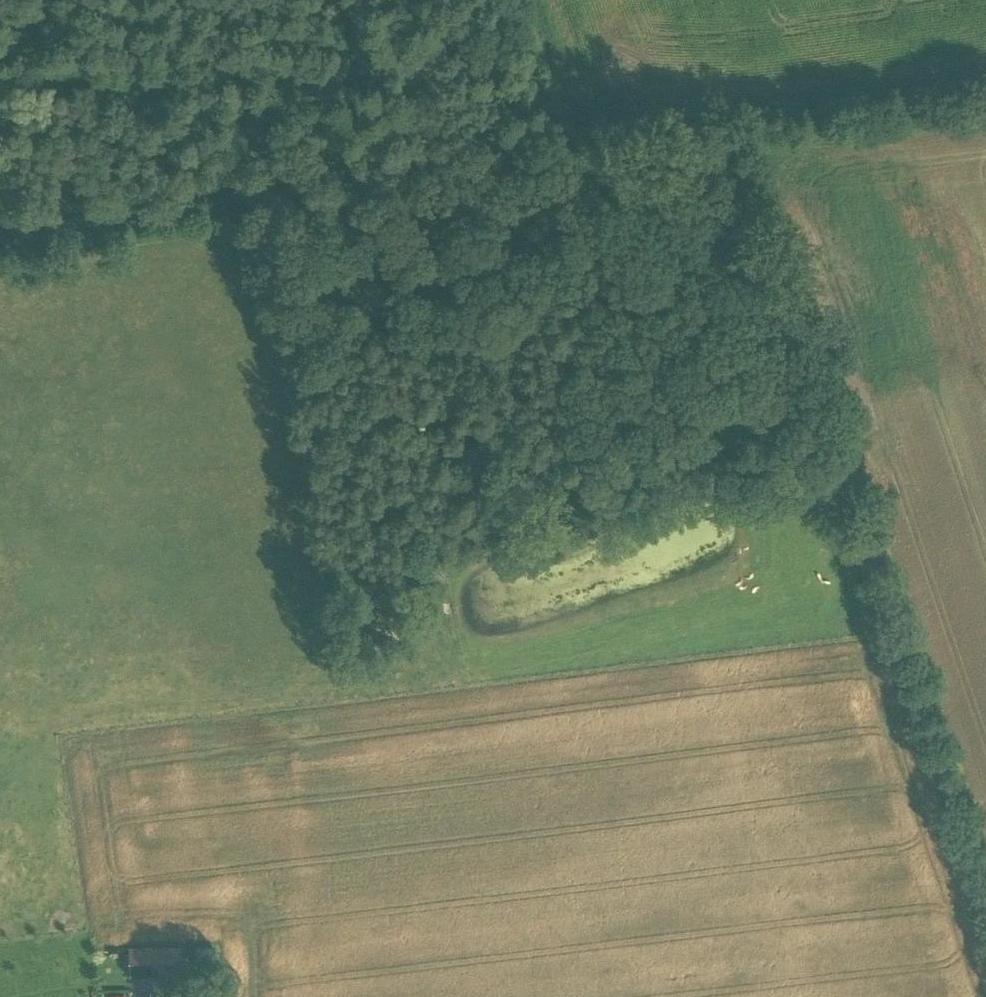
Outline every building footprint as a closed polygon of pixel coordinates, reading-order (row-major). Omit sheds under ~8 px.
[(180,946),(130,948),(131,980),(181,978),(180,946)]
